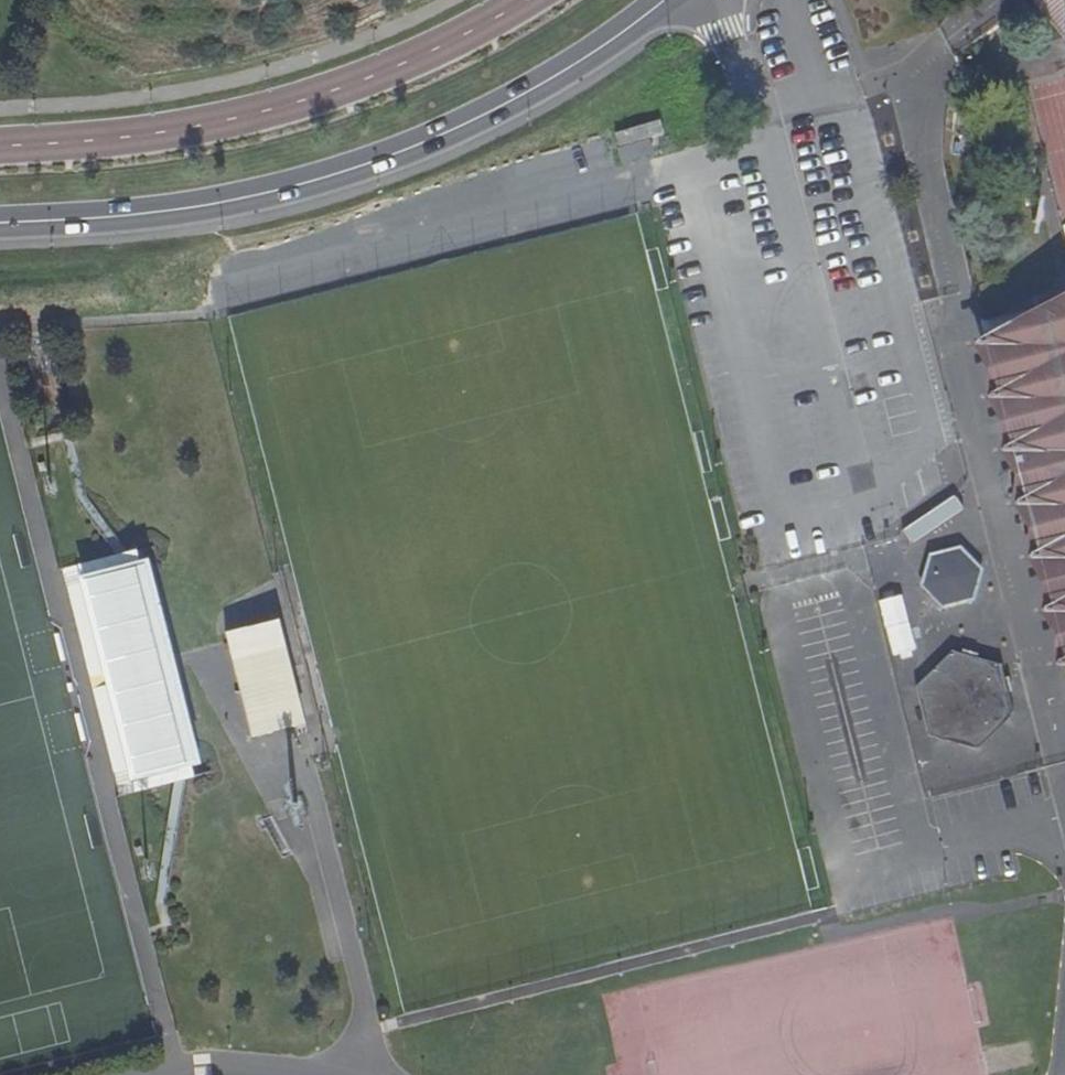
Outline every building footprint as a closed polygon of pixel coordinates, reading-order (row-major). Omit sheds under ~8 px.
[(1064,45),(1064,0),(1040,0),(1035,4),(1064,45)] [(660,151),(655,121),(614,129),(620,158),(660,151)] [(1055,316),(986,333),(984,340),(1064,659),(1064,356),(1055,316)] [(904,529),(914,543),(966,508),(956,494),(904,529)] [(192,776),(136,550),(127,553),(115,555),(63,568),(90,676),(130,666),(133,679),(93,688),(119,794),(174,780),(185,777),(192,776)] [(970,598),(979,570),(958,550),(932,557),(923,588),(939,605),(970,598)] [(878,599),(893,655),(916,649),(901,593),(878,599)] [(305,723),(278,619),(226,633),(252,736),(305,723)] [(1011,716),(999,667),(950,653),(913,689),(925,738),(974,752),(1011,716)]
